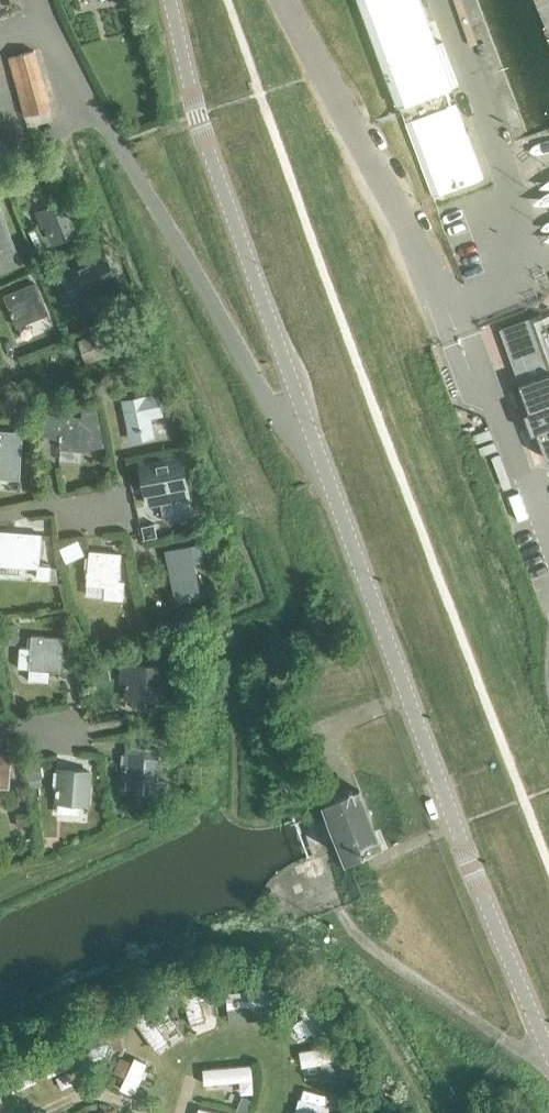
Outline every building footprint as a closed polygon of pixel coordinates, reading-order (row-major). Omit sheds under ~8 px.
[(400,105),(445,89),(452,86),(420,0),(358,0),(397,106),(400,105)] [(9,57),(25,116),(49,109),(33,50),(9,57)] [(445,89),(400,105),(406,121),(433,194),(481,176),(454,104),(451,105),(445,89)] [(51,245),(84,232),(71,201),(36,215),(41,228),(43,227),(51,245)] [(22,262),(0,204),(0,270),(22,262)] [(83,286),(88,297),(116,283),(101,252),(60,272),(70,292),(83,286)] [(5,294),(18,324),(48,312),(36,281),(5,294)] [(545,354),(548,353),(548,336),(540,313),(499,328),(520,384),(530,411),(525,413),(532,433),(537,431),(547,458),(548,457),(548,364),(545,354)] [(75,343),(84,363),(119,349),(111,329),(75,343)] [(123,399),(129,431),(152,426),(150,415),(162,413),(157,392),(123,399)] [(90,448),(105,445),(97,404),(82,403),(81,416),(44,412),(42,432),(61,434),(60,447),(90,449),(90,448)] [(19,476),(22,431),(0,429),(0,474),(19,476)] [(180,456),(141,464),(148,503),(188,496),(180,456)] [(39,565),(41,533),(11,531),(11,534),(0,533),(0,563),(38,566),(37,577),(49,578),(50,566),(39,565)] [(168,551),(176,590),(199,585),(194,559),(207,556),(204,543),(168,551)] [(119,581),(121,553),(90,550),(88,583),(107,585),(106,596),(122,597),(123,581),(119,581)] [(30,667),(60,670),(63,637),(33,635),(30,667)] [(163,662),(122,661),(119,681),(128,680),(127,697),(138,697),(136,708),(157,709),(163,662)] [(167,743),(182,743),(182,729),(167,729),(167,743)] [(151,793),(164,794),(166,781),(157,780),(160,748),(129,745),(126,778),(152,780),(151,793)] [(8,786),(11,754),(0,753),(0,786),(8,786)] [(30,786),(41,784),(40,777),(42,777),(40,761),(25,763),(27,779),(29,779),(30,786)] [(57,801),(88,803),(91,771),(60,768),(57,801)] [(326,801),(347,859),(381,846),(360,789),(326,801)]
